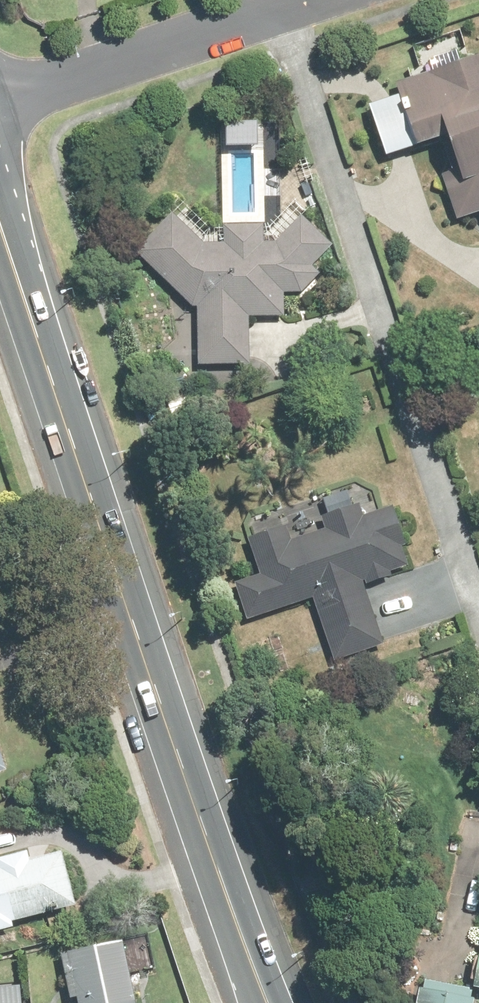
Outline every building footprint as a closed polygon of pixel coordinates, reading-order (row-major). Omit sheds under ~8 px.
[(458,62),(417,76),(390,85),(394,97),(389,99),(373,104),(364,107),(380,157),(391,153),(407,148),(439,138),(450,173),(439,177),(453,220),(478,212),(478,214),(478,56),(458,62)] [(258,226),(224,226),(220,226),(220,246),(199,246),(168,215),(131,253),(171,293),(188,309),(194,309),(194,366),(245,366),(244,325),(244,319),(254,319),(278,319),(278,293),(297,293),(314,275),(306,267),(326,246),(297,218),(271,244),(258,244),(258,226)] [(159,389),(168,418),(197,409),(192,394),(185,397),(181,382),(159,389)] [(388,509),(380,512),(359,518),(354,506),(317,518),(322,531),(288,543),(282,527),(250,538),(245,539),(257,576),(231,585),(242,620),(309,598),(330,661),(360,651),(380,644),(379,642),(359,582),(361,582),(362,586),(388,577),(386,573),(402,567),(395,548),(401,546),(388,509)] [(6,930),(5,925),(69,908),(55,854),(36,859),(0,869),(0,932),(6,930)] [(475,953),(473,953),(466,989),(478,992),(478,932),(475,953)] [(117,943),(73,952),(55,956),(61,985),(63,993),(64,999),(71,998),(72,1002),(130,1002),(117,943)] [(14,990),(0,991),(0,1002),(15,1002),(14,990)]
